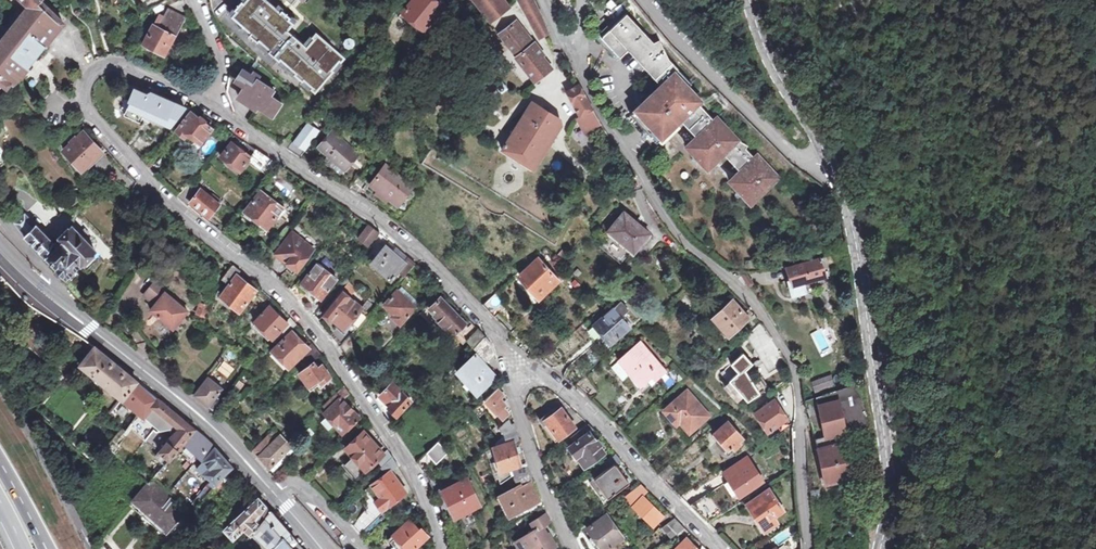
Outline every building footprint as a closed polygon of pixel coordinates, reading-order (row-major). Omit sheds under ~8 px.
[(30,12),(0,48),(0,88),(1,87),(5,82),(9,89),(61,26),(44,10),(49,4),(45,0),(17,0),(30,12)] [(265,0),(248,0),(244,4),(237,13),(232,18),(243,28),(251,35),(260,42),(271,52),(269,54),(280,63),(281,61),(296,74),(294,76),(303,83),(304,82),(312,89),(311,91),(316,95),(335,74),(333,72),(340,64),(342,65),(346,60),(317,34),(313,39),(314,40),(308,48),(289,32),(295,25),(289,21),(291,19),(283,12),(281,14),(276,10),(265,0)] [(433,0),(413,0),(399,18),(425,40),(427,36),(424,33),(444,9),(433,0)] [(464,3),(461,0),(457,0),(450,9),(461,18),(464,3)] [(504,0),(474,0),(488,19),(506,3),(504,0)] [(546,29),(545,27),(531,0),(517,0),(516,0),(528,22),(531,24),(543,45),(550,42),(546,29)] [(168,15),(163,23),(159,32),(153,28),(142,47),(167,60),(172,51),(169,49),(183,23),(168,15)] [(749,185),(744,190),(738,195),(749,207),(777,181),(757,158),(753,161),(745,153),(747,148),(735,140),(717,120),(713,123),(684,91),(690,86),(668,61),(669,61),(668,59),(662,49),(657,50),(627,16),(601,40),(608,47),(611,45),(621,54),(625,50),(636,62),(647,72),(663,85),(666,89),(660,94),(657,90),(625,119),(655,151),(661,145),(654,145),(655,144),(675,126),(680,123),(684,127),(695,140),(688,147),(694,150),(702,153),(706,154),(714,155),(718,156),(722,155),(726,155),(735,164),(732,167),(749,185)] [(531,42),(515,21),(499,34),(534,82),(551,68),(542,56),(544,54),(534,40),(531,42)] [(9,89),(10,89),(23,78),(63,28),(61,26),(9,89)] [(251,35),(243,28),(240,31),(248,38),(251,35)] [(350,50),(352,47),(349,42),(346,41),(342,42),(341,46),(342,50),(346,52),(350,50)] [(271,52),(260,42),(257,45),(268,55),(269,54),(271,52)] [(296,74),(281,61),(280,63),(278,65),(293,78),(294,76),(296,74)] [(252,80),(245,90),(249,93),(256,82),(252,80)] [(5,82),(1,87),(7,92),(10,89),(9,89),(5,82)] [(273,94),(256,82),(249,93),(245,90),(238,101),(257,114),(259,110),(273,119),(281,107),(270,99),(273,94)] [(312,89),(304,82),(303,83),(301,85),(309,92),(311,91),(312,89)] [(506,89),(501,83),(485,96),(487,99),(495,92),(498,95),(506,89)] [(593,110),(580,86),(565,95),(580,119),(582,117),(591,131),(601,124),(593,110)] [(170,129),(183,112),(151,97),(147,99),(146,101),(133,96),(129,107),(122,105),(120,111),(141,120),(142,118),(170,129)] [(558,118),(529,102),(503,151),(536,170),(560,126),(558,118)] [(188,138),(192,141),(200,147),(211,133),(205,128),(206,126),(198,120),(196,122),(189,116),(176,134),(185,141),(188,138)] [(311,121),(299,136),(311,145),(323,130),(311,121)] [(675,133),(675,126),(655,144),(654,145),(661,145),(675,133)] [(784,132),(800,151),(807,146),(792,126),(784,132)] [(289,149),(296,141),(288,135),(282,143),(289,149)] [(82,174),(102,156),(84,136),(77,143),(76,141),(71,145),(73,147),(64,155),(82,174)] [(288,151),(301,160),(311,145),(299,136),(296,141),(289,149),(288,151)] [(358,159),(332,136),(317,153),(327,162),(329,160),(346,174),(358,159)] [(276,165),(256,152),(250,159),(231,146),(220,160),(238,175),(246,164),(265,178),(276,165)] [(385,201),(397,210),(411,192),(384,171),(370,190),(377,195),(381,198),(383,195),(387,198),(385,201)] [(369,184),(360,177),(349,191),(359,197),(369,184)] [(738,195),(744,190),(733,179),(728,184),(738,195)] [(220,207),(211,199),(198,188),(202,184),(198,181),(183,198),(209,220),(220,207)] [(281,212),(259,195),(244,215),(246,216),(243,220),(256,231),(259,226),(266,231),(281,212)] [(381,198),(377,195),(375,199),(383,204),(385,201),(387,198),(383,195),(381,198)] [(213,196),(211,199),(220,207),(222,203),(213,196)] [(650,232),(625,211),(610,230),(635,250),(650,232)] [(25,236),(36,226),(27,216),(17,225),(25,236)] [(54,246),(36,226),(25,236),(27,238),(41,254),(47,261),(48,258),(57,268),(56,272),(61,279),(63,278),(67,280),(96,255),(86,242),(89,239),(78,227),(59,243),(54,246)] [(376,236),(368,229),(358,242),(367,248),(376,236)] [(311,254),(291,237),(273,257),(294,274),(311,254)] [(260,265),(270,252),(262,246),(252,258),(260,265)] [(415,265),(408,259),(405,263),(384,246),(370,263),(391,281),(398,274),(403,279),(415,265)] [(566,261),(570,255),(564,250),(559,256),(566,261)] [(559,282),(540,261),(521,278),(539,299),(559,282)] [(821,280),(816,262),(782,269),(785,283),(783,283),(786,299),(800,296),(798,285),(821,280)] [(241,274),(232,267),(222,281),(226,284),(223,288),(227,291),(221,299),(239,314),(255,294),(237,279),(241,274)] [(315,301),(306,312),(314,318),(323,307),(319,303),(335,283),(331,280),(332,279),(328,276),(327,277),(315,268),(300,288),(315,301)] [(191,316),(179,306),(168,298),(170,296),(158,286),(146,300),(158,309),(154,315),(176,334),(191,316)] [(339,331),(332,340),(340,349),(352,336),(346,330),(361,312),(368,318),(375,310),(367,303),(361,310),(349,301),(355,293),(347,286),(321,317),(331,326),(332,324),(339,331)] [(416,310),(397,292),(384,308),(390,313),(388,316),(388,320),(389,321),(391,319),(400,328),(416,310)] [(168,298),(179,306),(181,304),(170,296),(168,298)] [(679,304),(687,312),(692,307),(683,299),(679,304)] [(465,326),(440,301),(430,311),(436,317),(435,318),(440,322),(439,323),(448,333),(450,332),(454,336),(465,326)] [(496,302),(486,311),(493,319),(503,310),(496,302)] [(629,310),(621,302),(594,326),(611,345),(631,327),(622,317),(629,310)] [(748,321),(732,302),(712,320),(729,338),(748,321)] [(209,309),(201,307),(198,318),(206,320),(209,309)] [(296,326),(291,321),(286,325),(271,309),(254,324),(271,342),(280,333),(285,338),(296,326)] [(321,321),(318,324),(325,332),(329,328),(321,321)] [(745,334),(769,374),(785,364),(761,324),(745,334)] [(818,352),(829,348),(821,329),(810,333),(818,352)] [(473,350),(485,338),(480,332),(479,331),(467,343),(473,350)] [(300,359),(305,364),(318,352),(312,346),(308,350),(292,334),(270,354),(276,361),(279,359),(289,370),(300,359)] [(491,347),(486,339),(475,350),(478,354),(459,374),(480,396),(497,379),(485,366),(494,356),(491,347)] [(663,371),(639,345),(621,361),(640,383),(652,373),(656,377),(663,371)] [(712,352),(718,360),(726,354),(720,346),(712,352)] [(140,418),(156,399),(96,349),(80,367),(140,418)] [(315,366),(324,360),(318,352),(305,364),(309,369),(301,375),(310,388),(320,381),(322,386),(331,380),(323,367),(318,370),(315,366)] [(557,353),(545,364),(553,370),(563,359),(557,353)] [(750,364),(744,356),(727,369),(749,403),(768,389),(761,381),(753,387),(741,371),(750,364)] [(810,381),(814,393),(835,386),(831,374),(810,381)] [(592,379),(578,391),(586,399),(600,387),(592,379)] [(208,380),(194,398),(208,410),(217,399),(223,392),(208,380)] [(313,393),(322,386),(320,381),(310,388),(313,393)] [(512,412),(503,384),(474,411),(481,419),(485,415),(492,421),(494,424),(512,412)] [(393,386),(377,402),(392,423),(410,404),(393,386)] [(828,439),(870,430),(861,387),(815,397),(824,440),(815,442),(824,487),(850,481),(843,446),(830,448),(828,439)] [(343,402),(349,395),(345,389),(343,388),(330,401),(335,405),(324,416),(338,429),(343,424),(348,429),(359,419),(343,402)] [(707,417),(686,394),(660,416),(671,429),(676,425),(688,440),(699,430),(696,426),(707,417)] [(196,432),(156,399),(140,418),(144,422),(153,412),(179,434),(157,461),(166,468),(183,448),(196,432)] [(221,401),(217,399),(208,410),(213,414),(221,401)] [(787,420),(774,401),(754,414),(767,433),(787,420)] [(548,426),(559,442),(575,429),(560,409),(554,413),(553,412),(540,421),(544,428),(545,428),(548,426)] [(149,429),(137,417),(129,425),(141,437),(149,429)] [(518,432),(516,425),(513,427),(510,423),(497,429),(505,439),(518,432)] [(343,435),(348,429),(343,424),(338,429),(343,435)] [(743,440),(727,424),(713,437),(728,454),(732,450),(734,453),(741,446),(739,444),(743,440)] [(548,426),(545,428),(556,443),(559,442),(548,426)] [(589,426),(570,440),(575,446),(571,448),(586,468),(607,452),(599,441),(596,443),(590,435),(594,432),(589,426)] [(199,462),(213,448),(209,444),(196,432),(183,448),(199,462)] [(518,432),(505,439),(508,448),(494,453),(501,472),(522,464),(517,447),(522,444),(520,438),(518,432)] [(384,455),(375,445),(364,433),(346,450),(354,459),(366,472),(378,460),(384,455)] [(876,462),(872,433),(863,434),(867,463),(876,462)] [(270,471),(291,449),(280,438),(269,449),(263,443),(253,453),(270,471)] [(447,455),(440,444),(419,464),(423,471),(434,461),(438,466),(447,455)] [(215,491),(229,475),(232,470),(213,448),(199,462),(205,467),(199,474),(212,486),(211,488),(215,491)] [(384,467),(393,458),(388,451),(384,455),(378,460),(384,467)] [(592,483),(599,494),(604,490),(610,498),(631,483),(618,465),(623,461),(617,454),(605,462),(610,470),(592,483)] [(384,467),(383,468),(389,475),(368,490),(378,504),(358,529),(370,542),(379,533),(372,526),(383,513),(408,494),(395,477),(398,474),(396,470),(399,468),(393,458),(384,467)] [(366,472),(354,459),(345,466),(343,464),(339,467),(354,483),(366,472)] [(763,482),(747,459),(723,475),(729,484),(732,482),(742,497),(763,482)] [(517,480),(532,472),(530,465),(514,471),(517,480)] [(677,474),(669,466),(659,475),(666,483),(677,474)] [(517,480),(516,481),(520,489),(502,498),(511,516),(540,502),(532,483),(536,482),(532,472),(517,480)] [(229,475),(215,491),(219,495),(232,478),(229,475)] [(481,507),(468,480),(444,492),(457,519),(481,507)] [(627,495),(636,506),(644,498),(650,491),(644,484),(627,495)] [(192,519),(151,485),(150,487),(136,504),(169,532),(177,522),(185,528),(191,520),(192,519)] [(702,497),(695,489),(683,500),(689,507),(702,497)] [(605,502),(610,498),(604,490),(599,494),(605,502)] [(762,527),(772,520),(785,512),(770,490),(748,505),(761,525),(762,527)] [(218,527),(229,541),(243,531),(266,548),(267,548),(286,529),(268,509),(257,522),(255,519),(265,506),(256,495),(218,527)] [(663,518),(644,498),(636,506),(655,526),(658,522),(663,518)] [(208,512),(203,506),(196,514),(192,519),(191,520),(198,526),(208,512)] [(658,522),(664,528),(677,518),(670,512),(663,518),(658,522)] [(609,515),(589,529),(595,537),(591,540),(596,547),(599,544),(603,548),(611,548),(625,539),(609,515)] [(521,548),(556,548),(544,530),(552,525),(546,516),(530,526),(535,535),(519,546),(521,548)] [(687,529),(677,518),(664,528),(672,539),(687,529)] [(778,529),(772,520),(762,527),(761,525),(758,528),(764,538),(778,529)] [(394,537),(402,546),(399,548),(418,548),(429,538),(422,529),(420,531),(412,521),(394,537)] [(785,528),(771,539),(776,545),(790,534),(785,528)] [(286,529),(267,548),(303,548),(286,529)] [(857,542),(855,535),(848,536),(849,544),(857,542)] [(402,546),(394,537),(388,543),(392,548),(399,548),(402,546)] [(689,540),(679,548),(697,548),(689,540)]
